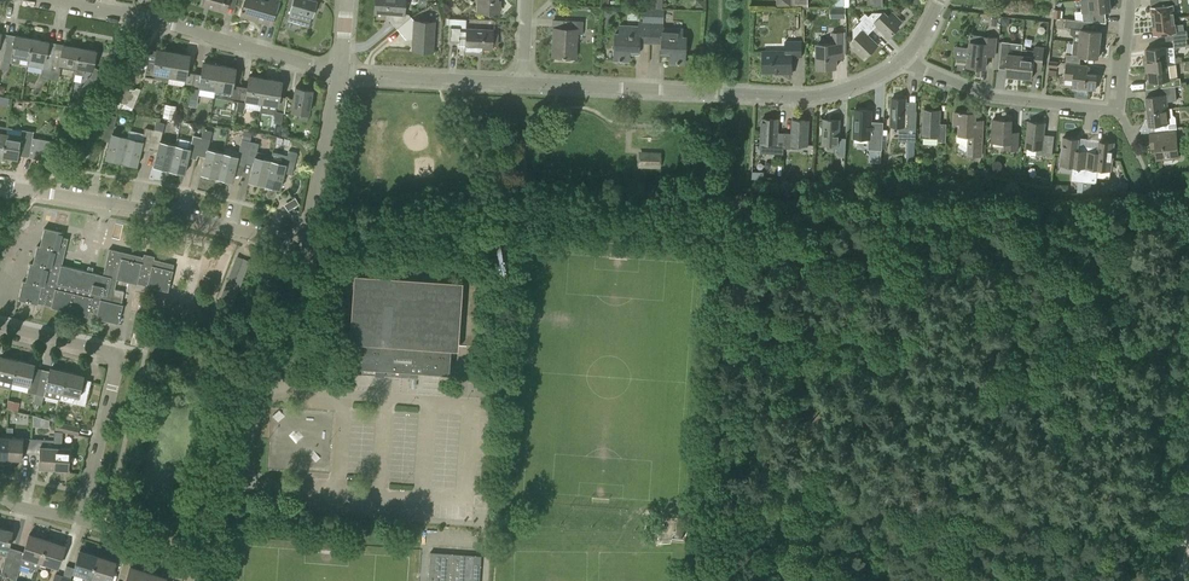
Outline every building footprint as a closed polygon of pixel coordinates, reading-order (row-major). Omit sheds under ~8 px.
[(229,0),(204,0),(203,3),(210,5),(210,7),(226,12),(229,0)] [(265,0),(245,0),(241,15),(254,19),(253,20),(271,25),(278,0),(269,0),(269,1),(265,0)] [(288,20),(309,26),(316,0),(293,0),(288,20)] [(411,16),(409,14),(403,14),(404,0),(376,0),(375,11),(393,13),(392,18),(390,20),(397,28),(411,16)] [(478,10),(499,11),(499,1),(496,1),(496,0),(478,0),(478,10)] [(1082,12),(1083,20),(1104,22),(1102,11),(1111,10),(1110,0),(1081,0),(1082,12)] [(1151,6),(1153,20),(1175,18),(1173,4),(1176,4),(1178,3),(1178,0),(1165,0),(1165,5),(1151,6)] [(604,8),(603,16),(608,17),(612,13),(612,9),(604,8)] [(663,23),(663,9),(651,9),(651,22),(650,38),(663,39),(663,44),(661,44),(660,52),(669,52),(669,62),(684,63),(685,37),(682,37),(682,29),(662,28),(663,23)] [(862,20),(873,30),(877,25),(890,37),(900,26),(898,25),(902,21),(893,12),(889,16),(885,12),(873,12),(869,16),(866,13),(860,18),(862,20)] [(411,16),(397,28),(403,36),(409,31),(414,31),(412,49),(432,51),(435,23),(414,21),(411,16)] [(449,18),(449,24),(451,24),(460,25),(460,28),(466,28),(466,19),(449,18)] [(1080,42),(1100,44),(1102,31),(1085,29),(1085,21),(1066,18),(1065,27),(1071,27),(1070,33),(1074,36),(1074,41),(1080,42)] [(1175,18),(1153,20),(1154,34),(1172,32),(1173,39),(1186,38),(1188,38),(1187,30),(1185,31),(1184,23),(1175,24),(1175,18)] [(582,33),(583,21),(563,20),(563,28),(554,28),(553,39),(554,39),(554,45),(553,45),(552,56),(575,57),(576,33),(582,33)] [(868,34),(873,30),(862,20),(853,29),(854,41),(857,44),(854,48),(863,57),(867,53),(868,55),(878,45),(868,34)] [(650,38),(651,22),(639,22),(639,27),(619,26),(619,34),(615,34),(613,59),(628,60),(629,51),(638,51),(638,43),(636,43),(637,37),(650,38)] [(497,45),(497,33),(492,33),(492,30),(466,28),(460,28),(460,25),(451,24),(450,42),(458,42),(458,47),(465,48),(465,52),(477,53),(477,48),(491,49),(492,45),(497,45)] [(836,58),(844,58),(844,32),(832,32),(832,43),(818,44),(818,68),(836,68),(836,58)] [(3,60),(19,63),(21,56),(28,58),(32,38),(15,35),(14,41),(7,39),(3,60)] [(994,56),(996,37),(986,36),(985,43),(971,41),(968,66),(985,68),(987,55),(994,56)] [(51,69),(55,48),(48,47),(49,41),(32,38),(28,58),(27,65),(51,69)] [(1186,38),(1173,39),(1174,46),(1174,47),(1187,45),(1186,38)] [(792,73),(792,57),(802,56),(802,41),(786,41),(786,51),(763,51),(764,72),(781,72),(781,73),(792,73)] [(1021,54),(1022,49),(1023,43),(1002,41),(1000,58),(1007,59),(1006,75),(1019,76),(1021,54)] [(1066,62),(1067,62),(1080,64),(1081,55),(1099,57),(1100,44),(1080,42),(1074,41),(1072,54),(1067,53),(1066,62)] [(76,67),(79,47),(63,44),(62,50),(55,48),(51,69),(58,70),(59,64),(76,67)] [(954,57),(967,58),(968,45),(955,45),(954,57)] [(1021,54),(1019,76),(1032,78),(1034,62),(1043,63),(1045,46),(1035,45),(1034,50),(1022,49),(1021,54)] [(1174,47),(1174,46),(1146,49),(1147,59),(1145,60),(1146,66),(1148,65),(1168,63),(1169,63),(1176,62),(1174,47)] [(76,67),(75,73),(83,74),(84,68),(93,70),(96,50),(79,47),(76,67)] [(169,75),(173,52),(157,49),(155,62),(148,61),(145,75),(154,77),(153,78),(168,80),(169,75)] [(169,75),(186,78),(184,85),(192,86),(194,72),(187,71),(189,55),(173,52),(169,75)] [(201,73),(194,72),(192,86),(199,87),(199,86),(215,88),(219,65),(203,62),(201,73)] [(1050,62),(1049,74),(1057,75),(1059,63),(1050,62)] [(1087,73),(1088,65),(1080,64),(1067,62),(1065,79),(1074,79),(1073,87),(1095,90),(1097,74),(1087,73)] [(1177,79),(1176,62),(1169,63),(1168,63),(1148,65),(1146,66),(1146,71),(1148,71),(1150,82),(1157,81),(1158,87),(1175,86),(1181,85),(1181,78),(1177,79)] [(215,88),(232,91),(230,99),(238,100),(240,85),(233,84),(236,68),(219,65),(215,88)] [(86,97),(97,82),(89,76),(78,91),(86,97)] [(247,86),(240,85),(238,100),(245,101),(245,99),(261,102),(265,79),(249,76),(247,86)] [(261,102),(278,104),(277,110),(284,111),(286,97),(279,96),(282,81),(265,79),(261,102)] [(1158,87),(1155,88),(1156,95),(1146,96),(1148,110),(1168,108),(1167,101),(1177,100),(1175,86),(1158,87)] [(124,103),(132,91),(125,87),(117,99),(124,103)] [(293,98),(286,97),(284,111),(291,112),(291,111),(299,112),(298,119),(307,121),(312,90),(295,87),(293,98)] [(216,95),(230,98),(231,92),(217,89),(216,95)] [(915,141),(916,131),(917,111),(906,111),(906,99),(892,98),(891,125),(899,126),(898,140),(915,141)] [(174,118),(176,106),(165,104),(163,117),(174,118)] [(74,111),(66,107),(62,112),(64,118),(69,121),(74,111)] [(1172,108),(1168,108),(1148,110),(1149,124),(1154,124),(1155,131),(1177,129),(1176,116),(1173,114),(1172,108)] [(882,149),(883,124),(871,123),(872,110),(855,109),(854,137),(855,137),(855,142),(863,143),(863,138),(870,138),(869,149),(882,149)] [(946,141),(947,123),(940,123),(940,110),(924,109),(923,137),(939,138),(939,141),(946,141)] [(982,144),(983,132),(975,132),(976,112),(955,112),(954,124),(960,124),(959,134),(957,134),(957,141),(968,148),(967,155),(982,156),(982,144)] [(122,160),(128,136),(112,133),(117,116),(109,114),(107,116),(103,133),(111,135),(106,157),(122,160)] [(784,148),(785,132),(778,132),(778,119),(763,118),(761,143),(768,143),(768,147),(784,148)] [(846,155),(846,138),(839,137),(840,120),(824,119),(823,143),(830,144),(829,148),(838,148),(838,154),(846,155)] [(1018,149),(1019,135),(1012,135),(1012,120),(993,119),(992,142),(1005,142),(1005,149),(1018,149)] [(785,132),(784,148),(800,148),(800,144),(808,145),(809,120),(793,120),(792,133),(785,132)] [(156,121),(154,129),(151,141),(159,143),(154,164),(169,168),(175,144),(161,140),(165,123),(156,121)] [(1052,155),(1054,135),(1043,134),(1045,123),(1029,121),(1026,147),(1037,148),(1037,151),(1045,152),(1045,155),(1052,155)] [(6,133),(2,156),(18,159),(19,150),(30,152),(34,131),(7,127),(6,133)] [(151,141),(154,129),(145,127),(142,140),(128,136),(122,160),(137,164),(142,143),(150,145),(151,141)] [(288,136),(289,129),(282,128),(281,135),(288,136)] [(217,176),(223,152),(208,148),(212,132),(203,129),(201,137),(202,137),(199,149),(207,151),(202,172),(217,176)] [(1176,137),(1175,130),(1150,133),(1151,145),(1156,144),(1157,159),(1179,156),(1177,137),(1176,137)] [(202,137),(201,137),(193,135),(190,148),(175,144),(169,168),(185,172),(190,151),(198,153),(199,149),(202,137)] [(1085,172),(1088,151),(1077,150),(1078,139),(1064,137),(1061,164),(1073,166),(1071,180),(1084,181),(1085,172)] [(54,141),(36,138),(36,139),(34,153),(40,158),(39,158),(40,159),(54,141)] [(246,161),(247,157),(251,141),(242,139),(238,155),(223,152),(217,176),(232,179),(237,159),(246,161)] [(265,183),(271,160),(264,158),(265,153),(257,151),(259,143),(251,141),(247,157),(254,159),(249,179),(265,183)] [(1085,172),(1084,181),(1096,183),(1098,168),(1111,170),(1114,143),(1100,141),(1098,152),(1088,151),(1085,172)] [(271,160),(265,183),(280,187),(285,168),(293,171),(297,153),(289,150),(285,163),(271,160)] [(660,168),(661,152),(639,151),(638,167),(660,168)] [(915,152),(907,152),(906,161),(914,158),(915,152)] [(792,177),(792,169),(784,168),(784,176),(792,177)] [(1128,182),(1121,180),(1119,191),(1127,192),(1128,182)] [(1061,192),(1061,184),(1052,184),(1052,192),(1061,192)] [(123,304),(121,304),(124,291),(114,289),(117,278),(137,283),(138,278),(148,281),(147,286),(168,291),(173,270),(158,266),(160,260),(143,257),(109,248),(103,275),(92,272),(93,269),(88,268),(87,271),(62,265),(68,238),(62,236),(63,232),(44,227),(40,246),(37,245),(33,263),(30,263),(26,281),(23,280),(18,299),(37,304),(38,303),(51,306),(51,307),(88,316),(89,311),(97,313),(97,314),(96,318),(118,323),(123,304)] [(504,241),(505,234),(493,232),(492,239),(504,241)] [(252,265),(235,258),(218,299),(215,308),(232,315),(252,265)] [(456,347),(457,343),(460,281),(454,281),(455,270),(374,264),(373,275),(354,274),(354,278),(352,314),(350,339),(356,340),(354,373),(384,375),(401,376),(402,374),(405,374),(409,375),(409,377),(418,378),(418,371),(448,373),(450,347),(456,347)] [(461,272),(460,281),(457,343),(471,344),(477,345),(482,274),(461,272)] [(352,314),(354,278),(335,277),(332,312),(349,314),(352,314)] [(140,330),(134,329),(131,343),(136,344),(140,330)] [(18,360),(1,356),(0,361),(0,378),(13,381),(18,360)] [(35,394),(40,375),(32,373),(34,363),(18,360),(13,381),(29,385),(27,392),(35,394)] [(60,400),(67,371),(50,367),(48,376),(40,375),(35,394),(60,400)] [(67,371),(60,400),(85,405),(90,386),(81,384),(83,375),(67,371)] [(15,409),(17,402),(8,401),(7,408),(15,409)] [(78,435),(80,426),(57,421),(55,429),(78,435)] [(30,452),(31,438),(24,438),(12,437),(13,427),(7,427),(7,437),(8,437),(7,458),(23,459),(23,452),(30,452)] [(7,437),(0,437),(0,458),(7,458),(8,437),(7,437)] [(55,447),(54,468),(70,469),(71,448),(60,447),(60,438),(54,437),(54,440),(53,447),(55,447)] [(53,447),(54,440),(40,439),(31,438),(30,452),(39,453),(38,467),(54,468),(55,447),(53,447)] [(684,537),(685,517),(677,517),(676,536),(684,537)] [(6,556),(14,558),(16,549),(9,547),(12,530),(0,527),(0,546),(1,547),(0,552),(0,554),(6,556)] [(47,540),(29,534),(24,551),(16,549),(14,558),(8,576),(16,579),(23,556),(33,559),(30,566),(38,569),(40,561),(47,540)] [(47,540),(40,561),(58,567),(65,545),(47,540)] [(97,556),(80,550),(73,572),(86,576),(84,580),(89,580),(97,556)] [(474,555),(430,552),(428,580),(472,580),(474,555)] [(14,558),(6,556),(1,574),(8,576),(14,558)] [(89,580),(96,580),(97,579),(102,580),(109,580),(115,561),(97,556),(89,580)] [(148,572),(130,566),(125,580),(145,580),(148,572)] [(145,580),(165,580),(166,577),(148,572),(145,580)] [(63,575),(55,573),(52,580),(61,580),(63,575)]
